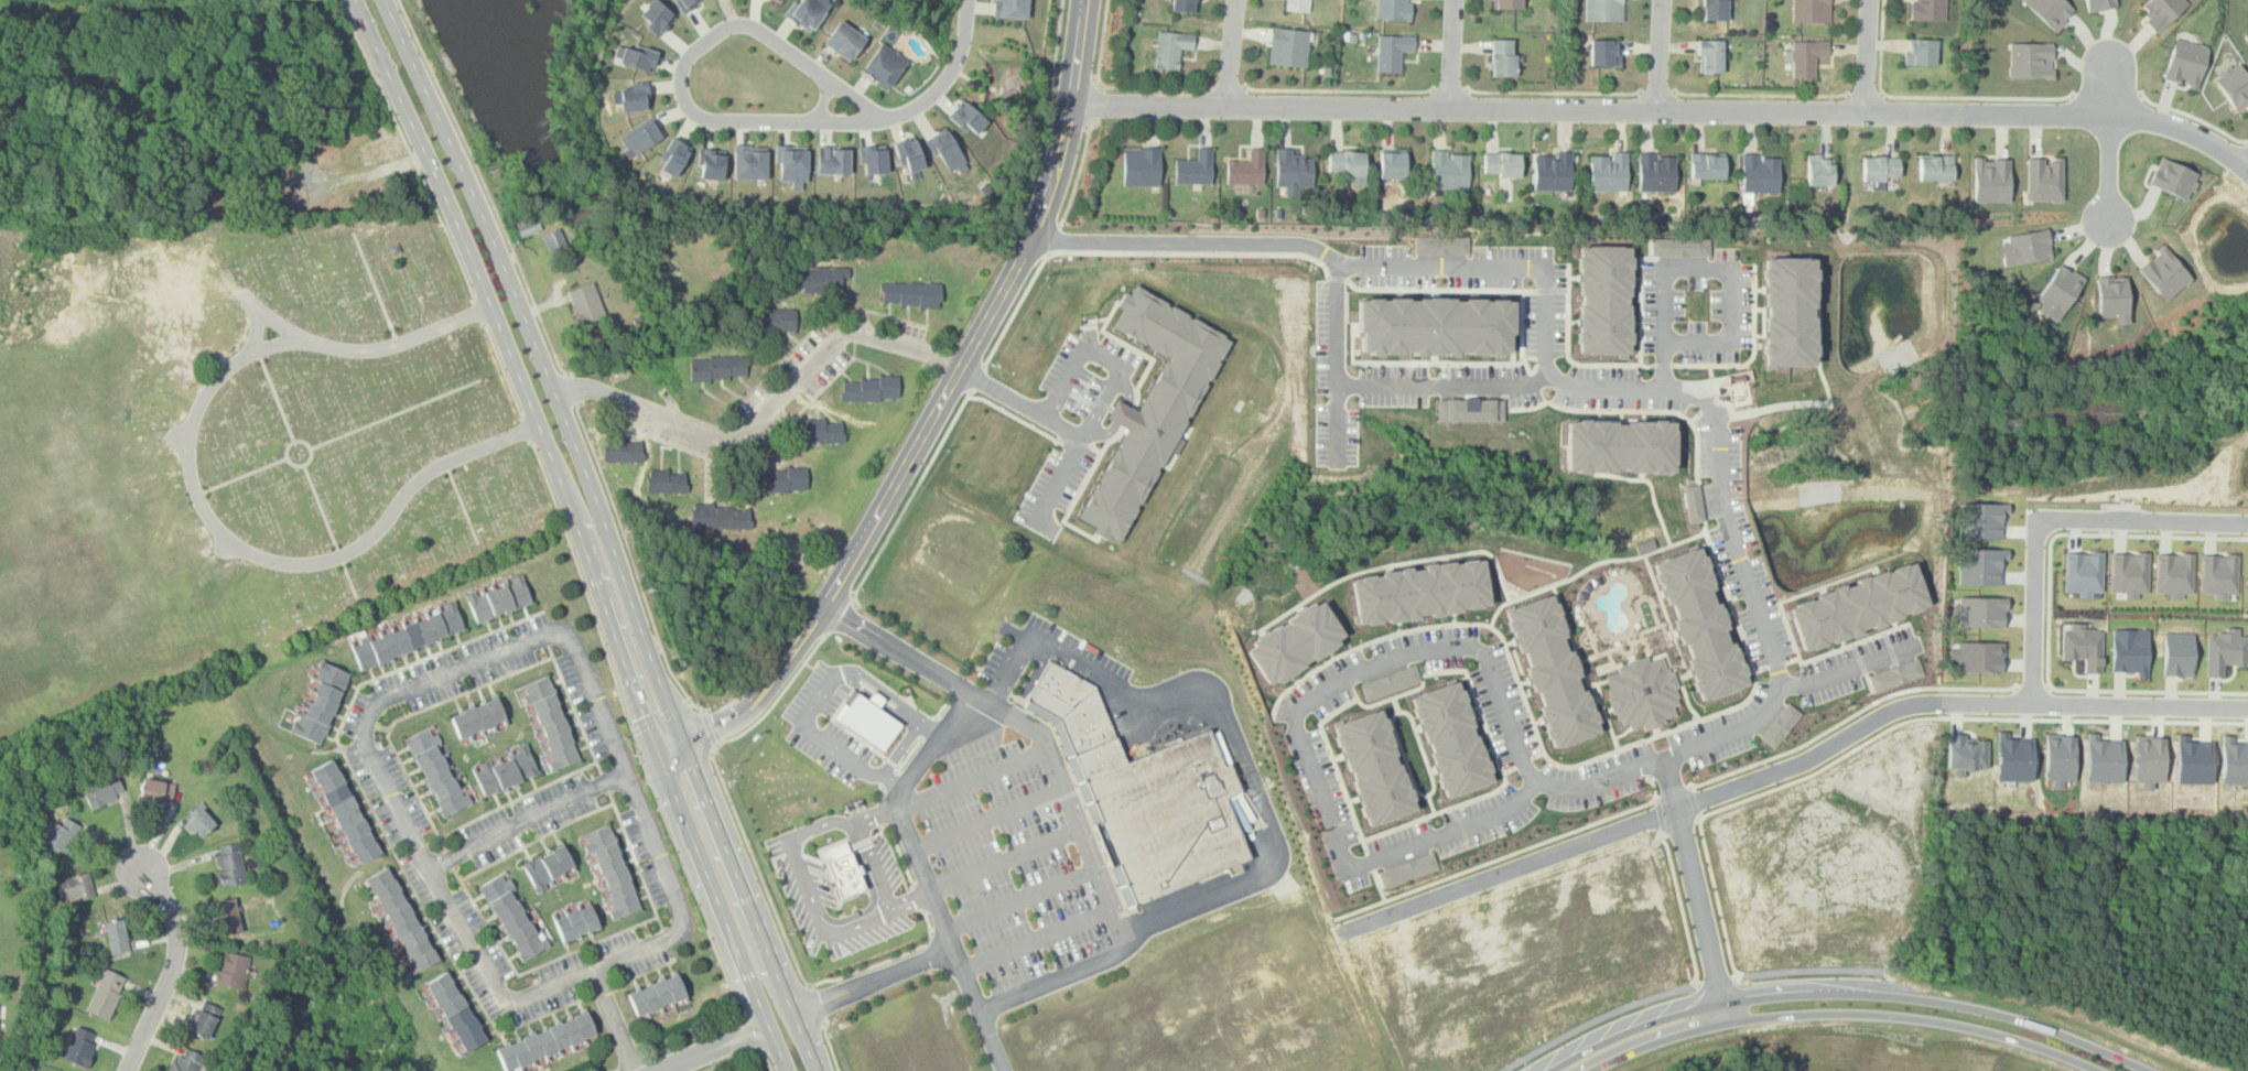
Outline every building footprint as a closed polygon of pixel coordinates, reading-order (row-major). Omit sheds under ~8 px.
[(639,14),(652,0),(658,0),(676,17),(658,37),(646,26),(649,23),(639,14)] [(681,10),(699,0),(676,0),(681,10)] [(788,19),(812,32),(829,0),(798,0),(788,19)] [(997,18),(1027,18),(1027,0),(997,0),(997,18)] [(1197,0),(1172,0),(1171,12),(1197,12),(1197,0)] [(1308,12),(1309,0),(1285,0),(1285,11),(1308,12)] [(1375,19),(1414,20),(1414,0),(1376,0),(1375,19)] [(1522,9),(1522,0),(1492,0),(1492,9),(1522,9)] [(1623,21),(1623,0),(1585,0),(1585,21),(1623,21)] [(1727,21),(1727,0),(1703,0),(1703,21),(1727,21)] [(1830,0),(1792,0),(1792,22),(1830,22),(1830,0)] [(1945,21),(1946,0),(1908,0),(1907,20),(1945,21)] [(2066,0),(2022,0),(2056,32),(2076,10),(2066,0)] [(2118,7),(2117,0),(2087,0),(2089,12),(2118,7)] [(2189,0),(2149,0),(2143,6),(2150,13),(2144,19),(2157,33),(2191,2),(2189,0)] [(822,43),(847,62),(864,39),(840,20),(822,43)] [(1267,65),(1306,67),(1308,30),(1269,28),(1267,65)] [(1177,71),(1179,50),(1192,51),(1193,34),(1156,31),(1153,68),(1177,71)] [(1399,73),(1399,51),(1414,51),(1414,35),(1376,35),(1376,73),(1399,73)] [(2164,78),(2180,83),(2198,88),(2209,46),(2176,36),(2164,78)] [(1491,76),(1515,76),(1515,39),(1491,39),(1491,76)] [(1590,66),(1619,66),(1619,40),(1590,40),(1590,66)] [(1723,40),(1699,40),(1699,73),(1723,73),(1723,40)] [(1937,40),(1906,40),(1906,65),(1937,65),(1937,40)] [(1816,57),(1829,57),(1829,42),(1792,42),(1792,78),(1816,78),(1816,57)] [(2053,42),(2010,42),(2010,77),(2053,78),(2053,42)] [(618,63),(650,74),(658,52),(635,44),(634,50),(617,45),(614,55),(620,57),(618,63)] [(861,69),(886,88),(905,64),(879,45),(861,69)] [(2247,106),(2247,74),(2239,61),(2214,77),(2237,113),(2247,106)] [(612,91),(613,104),(620,102),(623,113),(649,107),(647,85),(644,86),(642,80),(631,83),(633,87),(612,91)] [(985,122),(963,100),(949,116),(972,138),(985,122)] [(664,134),(629,159),(624,150),(626,148),(618,137),(652,113),(664,134)] [(929,140),(947,172),(964,162),(947,130),(929,140)] [(904,174),(923,167),(914,137),(894,142),(904,174)] [(674,176),(690,148),(672,138),(656,166),(674,176)] [(698,177),(721,181),(725,152),(703,148),(698,177)] [(1122,185),(1158,185),(1158,148),(1122,148),(1122,185)] [(1210,184),(1210,148),(1196,148),(1196,161),(1174,161),(1174,184),(1210,184)] [(807,149),(779,149),(779,180),(807,180),(807,149)] [(849,174),(849,149),(817,149),(817,174),(849,174)] [(862,149),(862,173),(885,173),(885,149),(862,149)] [(1225,161),(1225,185),(1263,185),(1263,149),(1246,149),(1246,161),(1225,161)] [(1276,149),(1276,187),(1312,187),(1312,158),(1291,158),(1291,149),(1276,149)] [(766,178),(766,150),(733,150),(733,178),(766,178)] [(1364,176),(1364,151),(1327,151),(1327,176),(1364,176)] [(1379,178),(1406,178),(1406,152),(1379,152),(1379,178)] [(1469,190),(1469,152),(1430,152),(1430,190),(1469,190)] [(1521,152),(1483,152),(1483,176),(1521,176),(1521,152)] [(1533,153),(1533,191),(1570,191),(1570,153),(1533,153)] [(1626,192),(1626,153),(1590,153),(1590,192),(1626,192)] [(1639,154),(1639,192),(1675,192),(1675,154),(1639,154)] [(1690,180),(1726,180),(1726,154),(1690,154),(1690,180)] [(1806,154),(1806,188),(1833,188),(1833,154),(1806,154)] [(1780,194),(1780,155),(1741,155),(1741,193),(1780,194)] [(1861,181),(1899,180),(1899,155),(1861,156),(1861,181)] [(1953,155),(1919,155),(1919,181),(1953,181),(1953,155)] [(2148,184),(2187,201),(2198,173),(2160,156),(2148,184)] [(1974,202),(2009,202),(2009,158),(1974,159),(1974,202)] [(2025,201),(2061,201),(2062,159),(2044,159),(2044,158),(2027,158),(2025,201)] [(540,229),(536,218),(515,226),(519,237),(540,229)] [(2000,244),(2003,264),(2052,258),(2047,228),(2007,234),(2008,242),(2000,244)] [(561,249),(551,229),(541,235),(550,255),(561,249)] [(1416,236),(1416,253),(1470,252),(1470,236),(1416,236)] [(1578,246),(1579,354),(1630,353),(1629,246),(1578,246)] [(2164,301),(2192,279),(2164,246),(2137,268),(2164,301)] [(1764,258),(1762,368),(1814,368),(1815,258),(1764,258)] [(2036,310),(2056,322),(2084,279),(2058,262),(2036,299),(2041,302),(2036,310)] [(800,268),(800,292),(841,292),(841,268),(800,268)] [(2097,277),(2098,316),(2117,315),(2117,324),(2128,323),(2127,275),(2097,277)] [(880,282),(879,306),(939,307),(939,283),(880,282)] [(566,292),(581,328),(605,320),(592,283),(566,292)] [(1077,516),(1121,540),(1234,340),(1136,284),(1112,326),(1169,359),(1139,411),(1118,399),(1107,418),(1126,429),(1077,516)] [(1360,299),(1359,337),(1363,337),(1363,353),(1509,355),(1510,337),(1512,337),(1512,300),(1360,299)] [(755,310),(755,332),(795,332),(795,310),(755,310)] [(689,357),(689,379),(746,379),(746,357),(689,357)] [(897,401),(897,378),(840,378),(840,401),(897,401)] [(1438,399),(1438,421),(1504,421),(1504,399),(1438,399)] [(841,420),(803,420),(803,442),(841,442),(841,420)] [(1567,420),(1567,470),(1674,469),(1673,421),(1567,420)] [(641,462),(641,439),(603,439),(603,462),(641,462)] [(753,493),(806,493),(806,469),(753,469),(753,493)] [(683,475),(655,475),(655,495),(683,495),(683,475)] [(1683,486),(1688,523),(1705,521),(1699,484),(1683,486)] [(2001,539),(2001,513),(2008,513),(2008,504),(1959,502),(1958,538),(2001,539)] [(715,508),(714,531),(748,531),(748,509),(715,508)] [(1655,564),(1700,548),(1753,683),(1705,701),(1655,564)] [(2008,549),(1958,548),(1957,584),(2000,585),(2000,560),(2007,560),(2008,549)] [(2103,591),(2103,552),(2065,551),(2064,591),(2079,591),(2079,597),(2092,597),(2092,591),(2103,591)] [(2148,592),(2148,552),(2110,552),(2110,591),(2125,592),(2125,598),(2138,598),(2138,592),(2148,592)] [(2155,553),(2155,593),(2170,593),(2170,599),(2183,599),(2183,593),(2193,593),(2193,553),(2155,553)] [(2238,554),(2201,554),(2200,593),(2215,593),(2215,599),(2228,601),(2228,593),(2238,594),(2238,554)] [(1345,580),(1480,559),(1487,604),(1352,625),(1345,580)] [(1793,607),(1916,563),(1932,606),(1808,651),(1793,607)] [(467,599),(522,578),(532,603),(476,624),(467,599)] [(1499,612),(1546,594),(1596,731),(1548,748),(1499,612)] [(2004,597),(1958,596),(1958,604),(1952,604),(1952,613),(1958,614),(1958,626),(2004,627),(2004,597)] [(1264,683),(1271,680),(1273,682),(1331,643),(1329,640),(1338,635),(1316,602),(1309,606),(1307,604),(1246,642),(1250,647),(1243,651),(1264,683)] [(350,645),(454,605),(464,628),(359,669),(350,645)] [(2061,659),(2084,659),(2084,672),(2101,673),(2101,630),(2090,630),(2090,623),(2069,623),(2069,630),(2062,630),(2061,659)] [(2206,675),(2224,677),(2224,664),(2247,666),(2247,636),(2238,635),(2238,627),(2226,627),(2226,634),(2206,632),(2206,675)] [(2148,629),(2112,628),(2111,671),(2137,671),(2137,679),(2148,679),(2148,629)] [(2193,632),(2163,632),(2163,675),(2193,677),(2193,632)] [(2002,641),(1957,641),(1956,648),(1949,648),(1948,659),(1956,659),(1956,671),(2002,671),(2002,641)] [(1602,677),(1617,672),(1614,666),(1645,654),(1646,659),(1661,654),(1678,703),(1672,705),(1675,713),(1630,729),(1628,722),(1620,725),(1602,677)] [(1113,736),(1074,753),(1061,716),(1028,696),(1049,662),(1094,688),(1113,736)] [(349,674),(318,746),(292,734),(323,663),(349,674)] [(1359,684),(1413,664),(1418,681),(1364,701),(1359,684)] [(547,675),(577,760),(550,770),(519,686),(547,675)] [(826,710),(849,680),(900,718),(878,747),(826,710)] [(1409,699),(1459,680),(1495,780),(1446,799),(1409,699)] [(496,697),(505,722),(458,740),(450,717),(496,697)] [(1762,737),(1790,703),(1804,714),(1775,749),(1762,737)] [(1369,826),(1418,809),(1382,710),(1333,728),(1369,826)] [(431,727),(469,803),(443,816),(404,742),(431,727)] [(1207,732),(1124,766),(1113,739),(1077,755),(1137,902),(1245,858),(1220,797),(1236,790),(1228,769),(1223,770),(1207,732)] [(1988,739),(1965,739),(1965,734),(1948,734),(1947,768),(1954,768),(1954,776),(1964,776),(1964,768),(1987,769),(1988,739)] [(2033,735),(1997,734),(1997,780),(2033,781),(2033,735)] [(2045,734),(2044,780),(2053,780),(2053,788),(2062,788),(2062,779),(2074,780),(2075,735),(2045,734)] [(2087,734),(2086,782),(2122,782),(2122,740),(2109,740),(2110,734),(2087,734)] [(2164,782),(2165,737),(2136,736),(2134,781),(2142,782),(2142,789),(2152,790),(2152,781),(2164,782)] [(2247,784),(2247,743),(2245,743),(2245,737),(2223,736),(2222,783),(2247,784)] [(2176,783),(2212,783),(2213,738),(2176,737),(2176,783)] [(473,774),(484,797),(537,772),(526,749),(473,774)] [(329,761),(380,855),(359,866),(309,772),(329,761)] [(82,791),(115,775),(122,791),(114,794),(116,800),(91,811),(82,791)] [(143,779),(173,785),(170,802),(161,800),(160,805),(139,801),(143,779)] [(194,804),(217,829),(204,842),(181,818),(194,804)] [(48,821),(58,826),(63,819),(79,827),(64,854),(39,841),(48,821)] [(607,824),(640,909),(617,918),(584,833),(607,824)] [(817,847),(845,836),(866,890),(836,901),(817,847)] [(221,889),(214,857),(220,856),(218,846),(237,842),(248,883),(221,889)] [(536,890),(521,865),(561,843),(575,868),(536,890)] [(385,867),(437,960),(414,974),(360,880),(385,867)] [(52,880),(87,870),(95,896),(71,904),(68,898),(57,901),(52,880)] [(477,888),(504,873),(548,944),(521,961),(477,888)] [(219,933),(214,904),(233,899),(239,930),(219,933)] [(552,920),(588,905),(598,928),(561,943),(552,920)] [(101,924),(121,920),(129,951),(109,955),(101,924)] [(215,986),(219,952),(248,956),(242,989),(215,986)] [(104,970),(125,978),(106,1020),(85,1010),(104,970)] [(443,973),(487,1041),(465,1054),(422,986),(443,973)] [(626,995),(676,975),(684,998),(635,1018),(626,995)] [(188,1030),(202,1002),(217,1009),(205,1038),(188,1030)] [(594,1037),(510,1070),(504,1070),(495,1050),(585,1013),(594,1037)] [(76,1028),(93,1034),(80,1065),(64,1059),(76,1028)] [(201,1056),(195,1070),(166,1070),(172,1057),(179,1059),(183,1049),(201,1056)]
